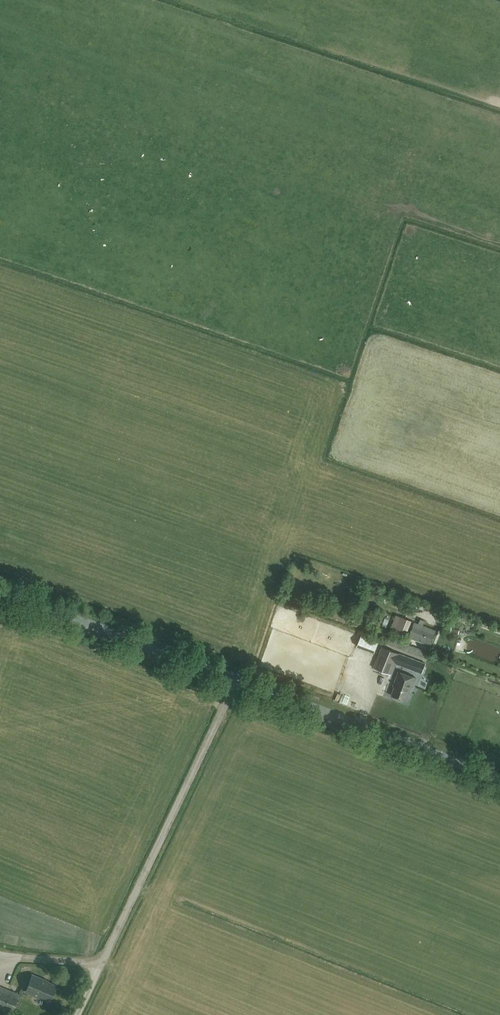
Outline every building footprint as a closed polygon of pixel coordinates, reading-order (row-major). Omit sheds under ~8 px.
[(412,621),(402,617),(398,628),(391,626),(389,630),(406,637),(412,621)] [(436,630),(415,622),(409,637),(430,645),(436,630)] [(425,664),(381,647),(373,668),(391,675),(396,663),(421,673),(425,664)] [(416,678),(399,672),(394,686),(395,686),(392,695),(406,700),(411,686),(412,687),(416,678)] [(43,979),(33,975),(26,992),(50,1002),(56,986),(43,980),(43,979)] [(0,986),(0,1014),(1,1014),(3,1010),(12,1013),(19,994),(0,986)]
